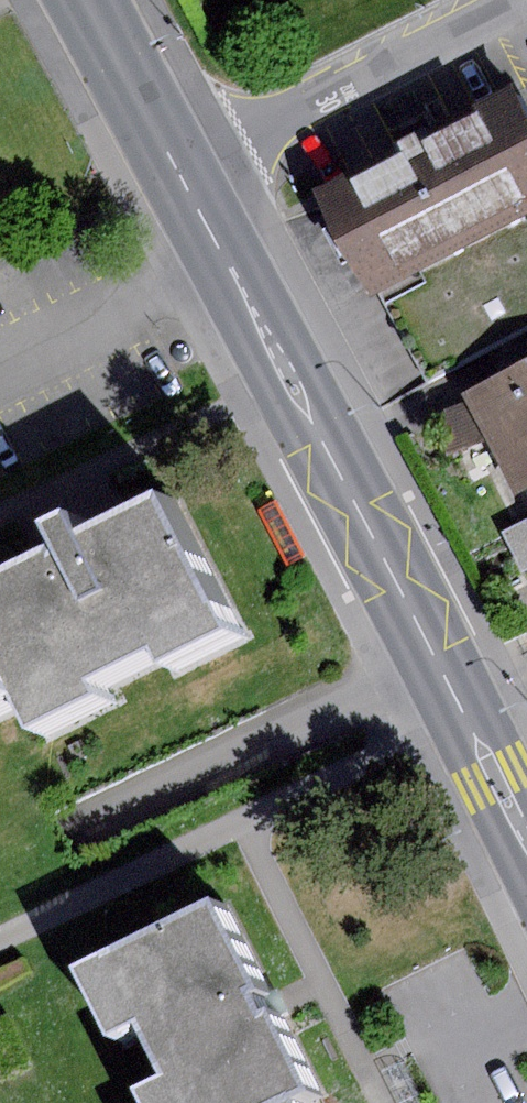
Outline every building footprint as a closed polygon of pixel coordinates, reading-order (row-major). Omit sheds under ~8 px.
[(515,90),(316,195),(369,295),(378,289),(526,211),(526,113),(515,90)] [(378,289),(427,382),(526,329),(526,211),(378,289)] [(463,393),(468,401),(486,439),(515,495),(526,489),(526,361),(463,393)] [(486,439),(468,401),(443,408),(443,457),(486,439)] [(0,602),(0,676),(17,708),(39,752),(110,716),(101,699),(163,667),(173,688),(244,652),(172,514),(90,556),(78,533),(55,545),(67,568),(0,602)] [(500,529),(522,571),(526,569),(526,516),(500,529)] [(17,708),(0,676),(0,716),(17,708)] [(89,976),(125,1048),(157,1032),(184,1085),(157,1099),(159,1102),(318,1102),(324,1100),(287,1024),(279,1028),(265,1000),(273,996),(229,907),(89,976)]
